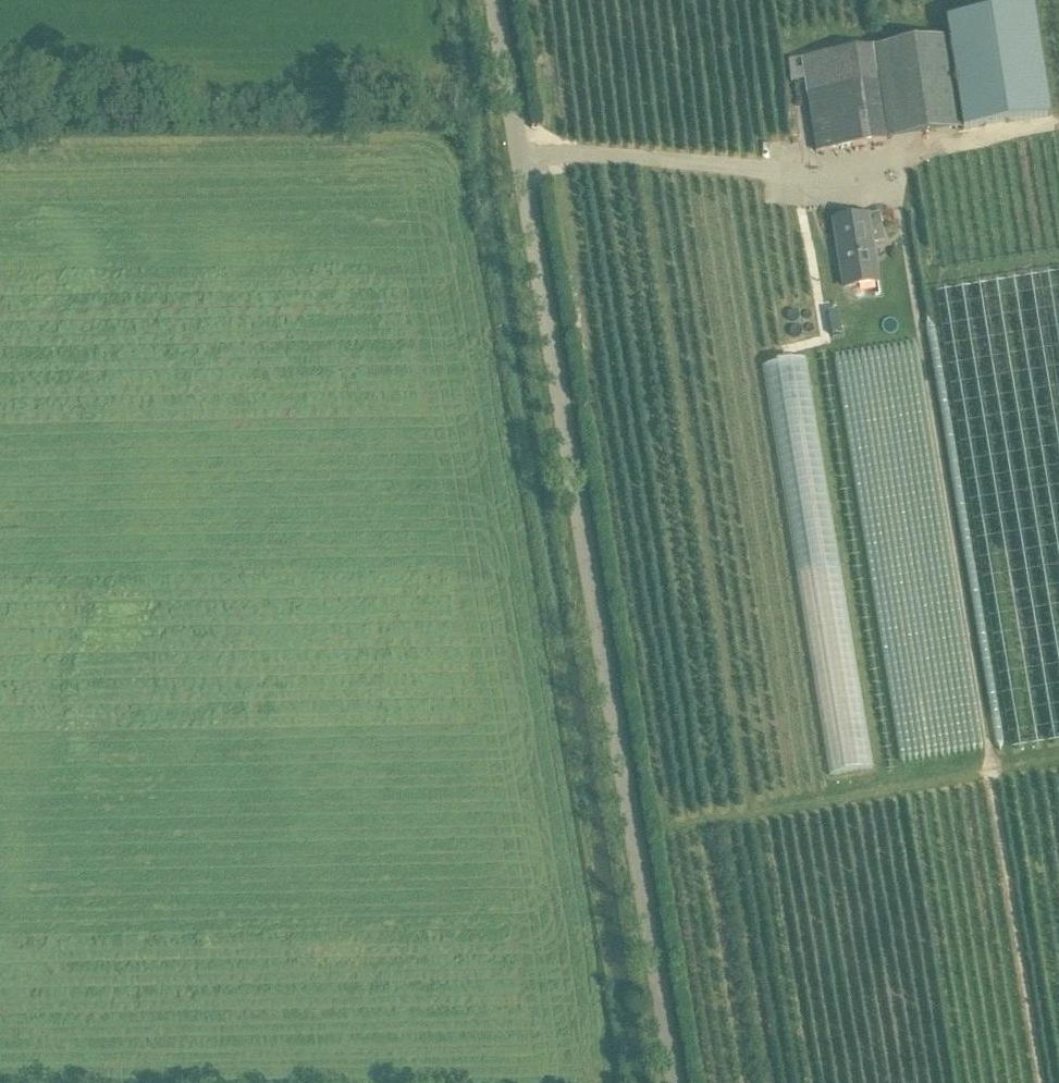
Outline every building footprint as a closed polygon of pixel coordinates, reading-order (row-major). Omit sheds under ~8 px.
[(948,37),(963,128),(965,128),(1049,112),(1033,7),(946,20),(948,37)] [(816,152),(921,137),(965,129),(951,37),(908,44),(801,59),(816,152)] [(884,242),(879,214),(866,216),(833,221),(845,288),(878,282),(871,244),(884,242)]
